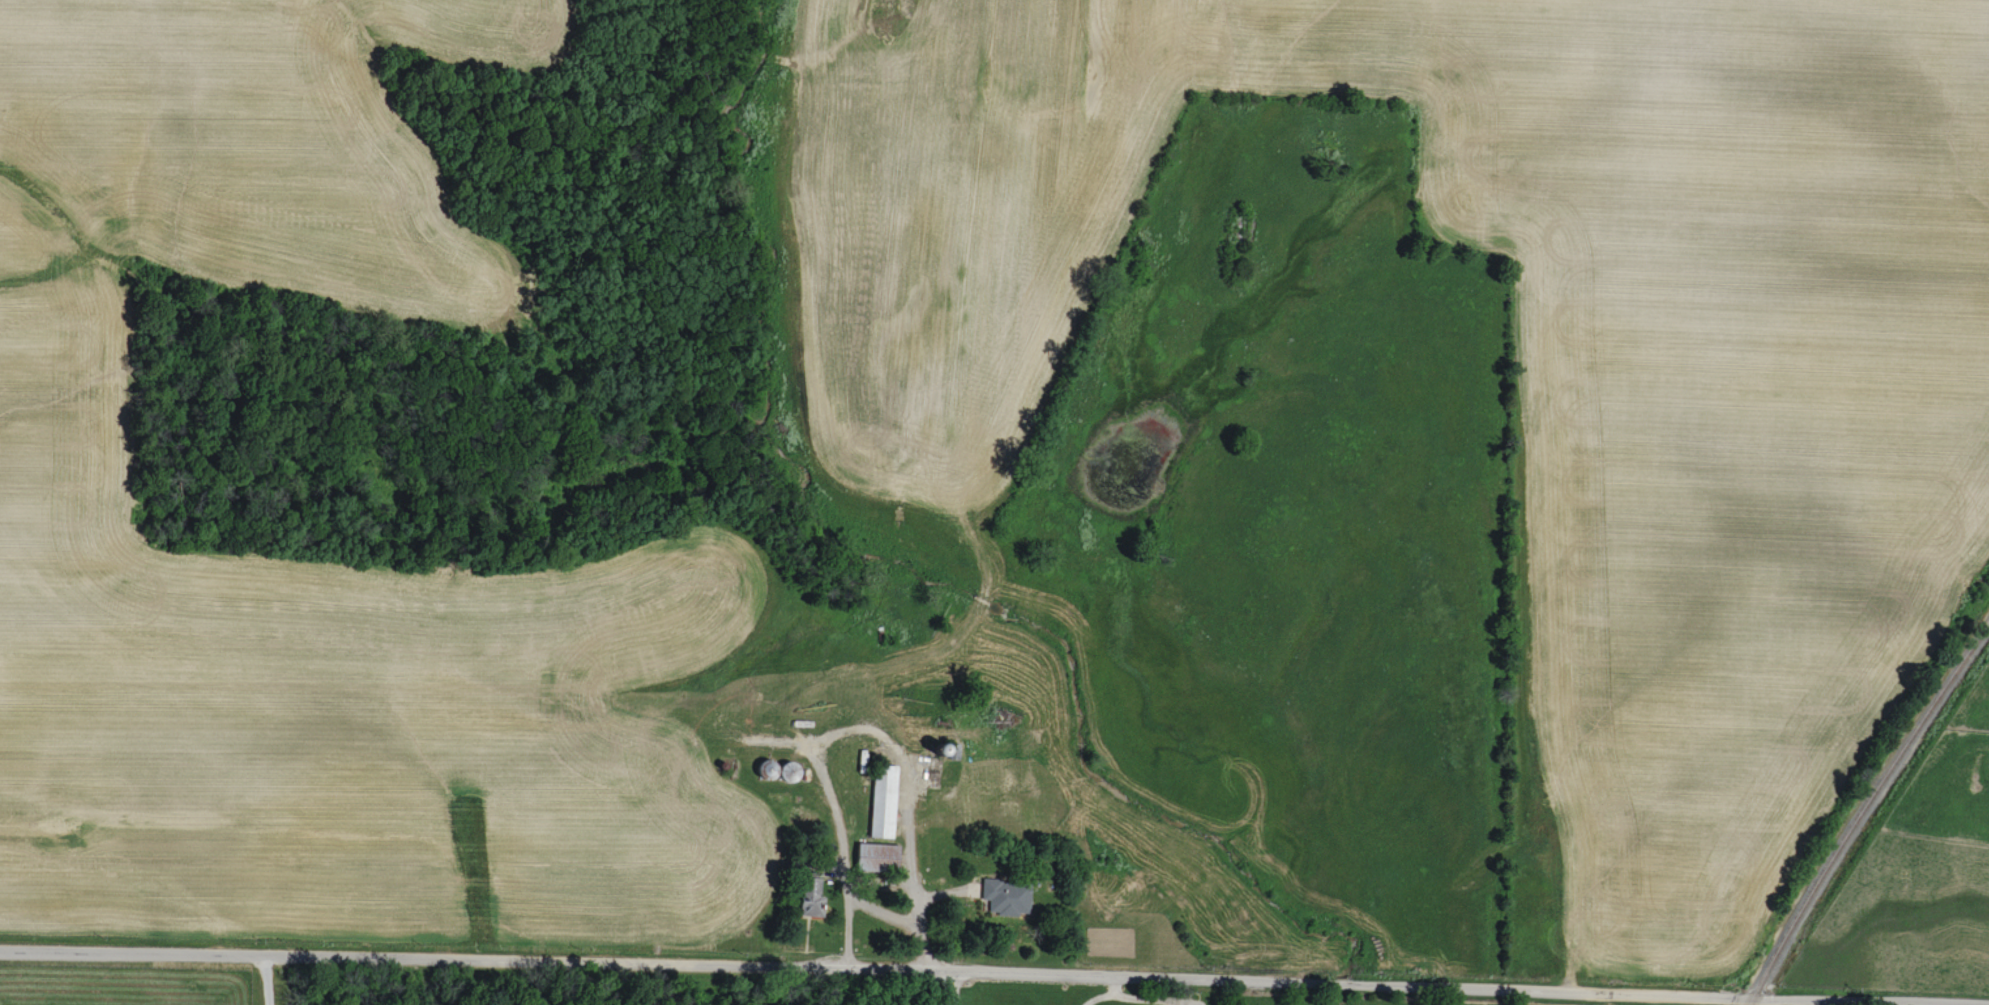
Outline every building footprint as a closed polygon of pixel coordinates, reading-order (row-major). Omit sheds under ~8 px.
[(872,837),(896,838),(899,765),(887,765),(886,775),(874,774),(872,837)] [(888,871),(888,860),(902,861),(902,845),(860,844),(860,871),(888,871)] [(826,917),(826,896),(822,896),(822,880),(806,880),(805,916),(826,917)] [(983,900),(990,900),(989,914),(1021,916),(1021,907),(1031,908),(1033,883),(984,880),(983,900)]
